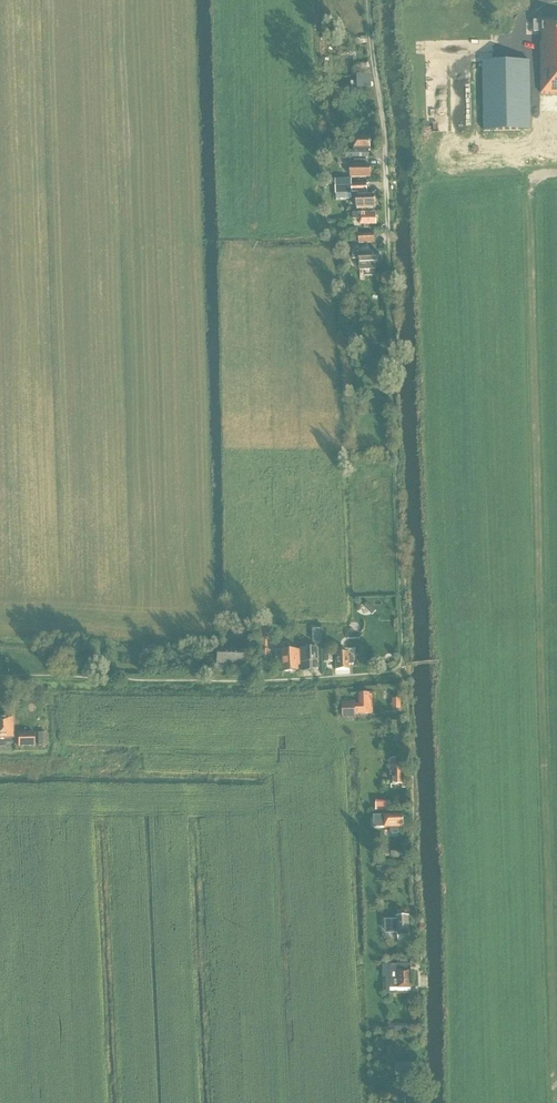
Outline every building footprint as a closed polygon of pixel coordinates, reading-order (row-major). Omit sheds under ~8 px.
[(556,94),(556,20),(541,20),(541,21),(534,21),(534,33),(542,33),(542,35),(543,35),(543,43),(540,43),(541,94),(556,94)] [(484,131),(531,131),(530,61),(483,62),(484,131)] [(468,138),(467,65),(453,65),(454,138),(468,138)] [(347,150),(347,158),(369,158),(369,150),(370,150),(370,135),(354,135),(354,150),(347,150)] [(367,166),(367,160),(355,160),(355,166),(351,166),(351,177),(371,177),(371,166),(367,166)] [(357,209),(376,208),(375,196),(367,197),(366,183),(352,183),(351,179),(335,180),(336,194),(357,193),(357,197),(357,209)] [(360,214),(360,213),(353,213),(353,219),(360,219),(360,225),(364,225),(364,229),(369,229),(369,225),(376,225),(376,213),(360,214)] [(375,243),(375,234),(360,235),(360,243),(375,243)] [(359,250),(352,250),(353,259),(360,259),(360,265),(360,271),(376,270),(376,264),(379,264),(378,253),(360,254),(359,250)] [(320,631),(311,631),(312,644),(321,644),(320,631)] [(314,670),(314,668),(318,668),(317,648),(301,648),(301,661),(302,661),(303,671),(314,670)] [(243,664),(244,650),(217,650),(216,663),(243,664)] [(269,650),(259,650),(259,659),(269,659),(269,650)] [(299,666),(299,650),(280,651),(280,672),(297,672),(297,666),(299,666)] [(348,656),(348,652),(335,653),(336,670),(348,669),(348,664),(353,664),(352,656),(348,656)] [(331,655),(323,655),(323,663),(331,663),(331,655)] [(360,703),(354,704),(354,701),(342,701),(342,718),(355,717),(355,714),(373,713),(372,695),(369,695),(369,693),(359,694),(360,703)] [(401,709),(400,698),(392,698),(393,710),(401,709)] [(12,737),(11,718),(0,718),(0,737),(12,737)] [(46,746),(46,733),(37,733),(37,746),(46,746)] [(34,746),(34,734),(18,735),(18,746),(34,746)] [(397,768),(396,759),(390,759),(390,784),(402,784),(402,788),(406,788),(406,774),(402,775),(402,767),(397,768)] [(384,816),(374,816),(374,828),(385,827),(385,828),(390,828),(390,834),(398,833),(398,827),(403,827),(403,815),(384,816)] [(377,867),(378,877),(387,876),(386,866),(377,867)] [(391,923),(394,922),(394,933),(398,933),(399,941),(410,940),(408,917),(390,918),(391,923)] [(397,964),(389,965),(390,988),(397,988),(397,989),(411,988),(410,963),(397,963),(397,964)] [(409,1091),(409,1083),(401,1083),(401,1091),(409,1091)]
